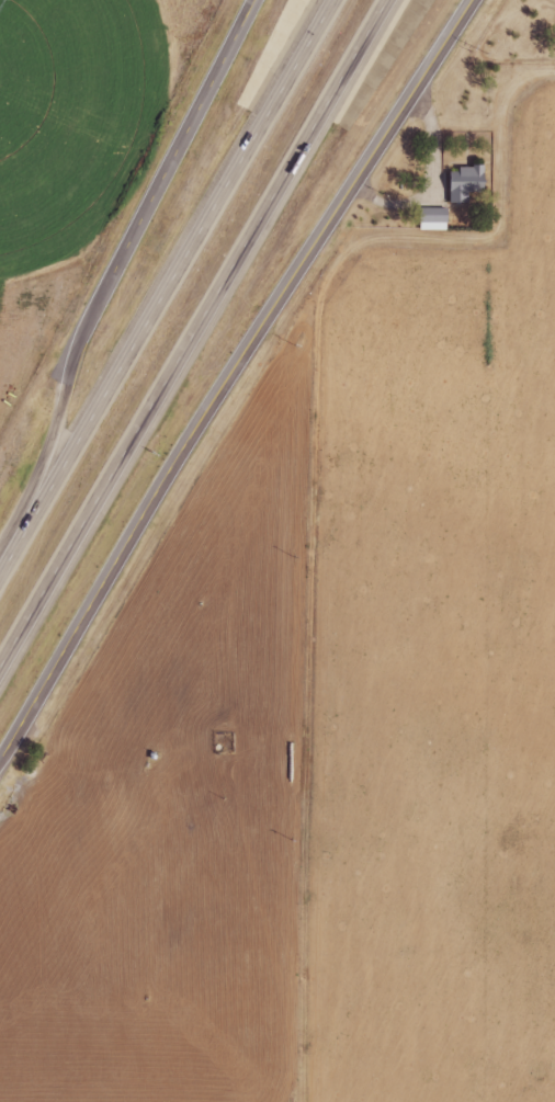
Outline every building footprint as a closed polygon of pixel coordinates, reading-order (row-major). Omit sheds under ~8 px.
[(450,203),(471,202),(470,193),(488,193),(487,167),(449,168),(450,203)] [(421,230),(449,230),(449,208),(429,208),(429,215),(422,215),(421,230)]
